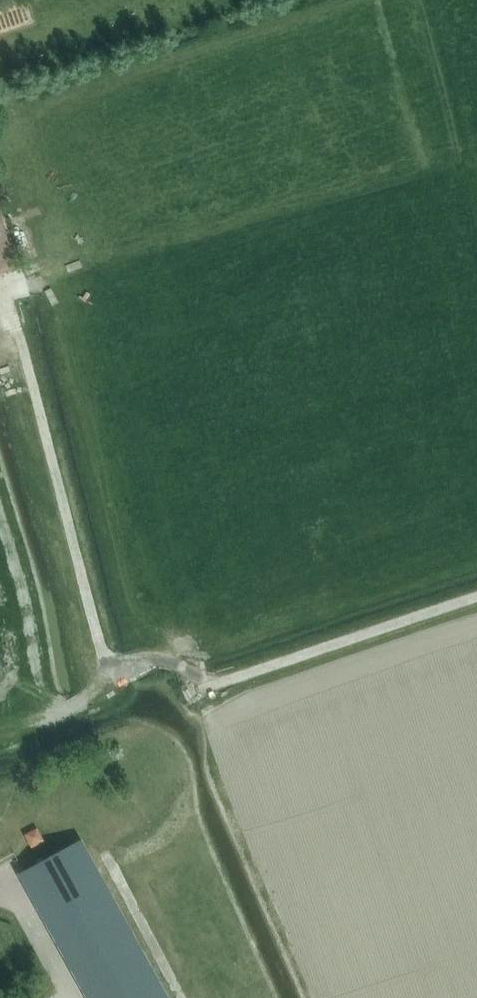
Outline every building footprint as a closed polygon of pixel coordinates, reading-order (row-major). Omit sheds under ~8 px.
[(15,268),(0,218),(0,273),(15,268)] [(23,871),(93,997),(163,997),(77,842),(23,871)]
